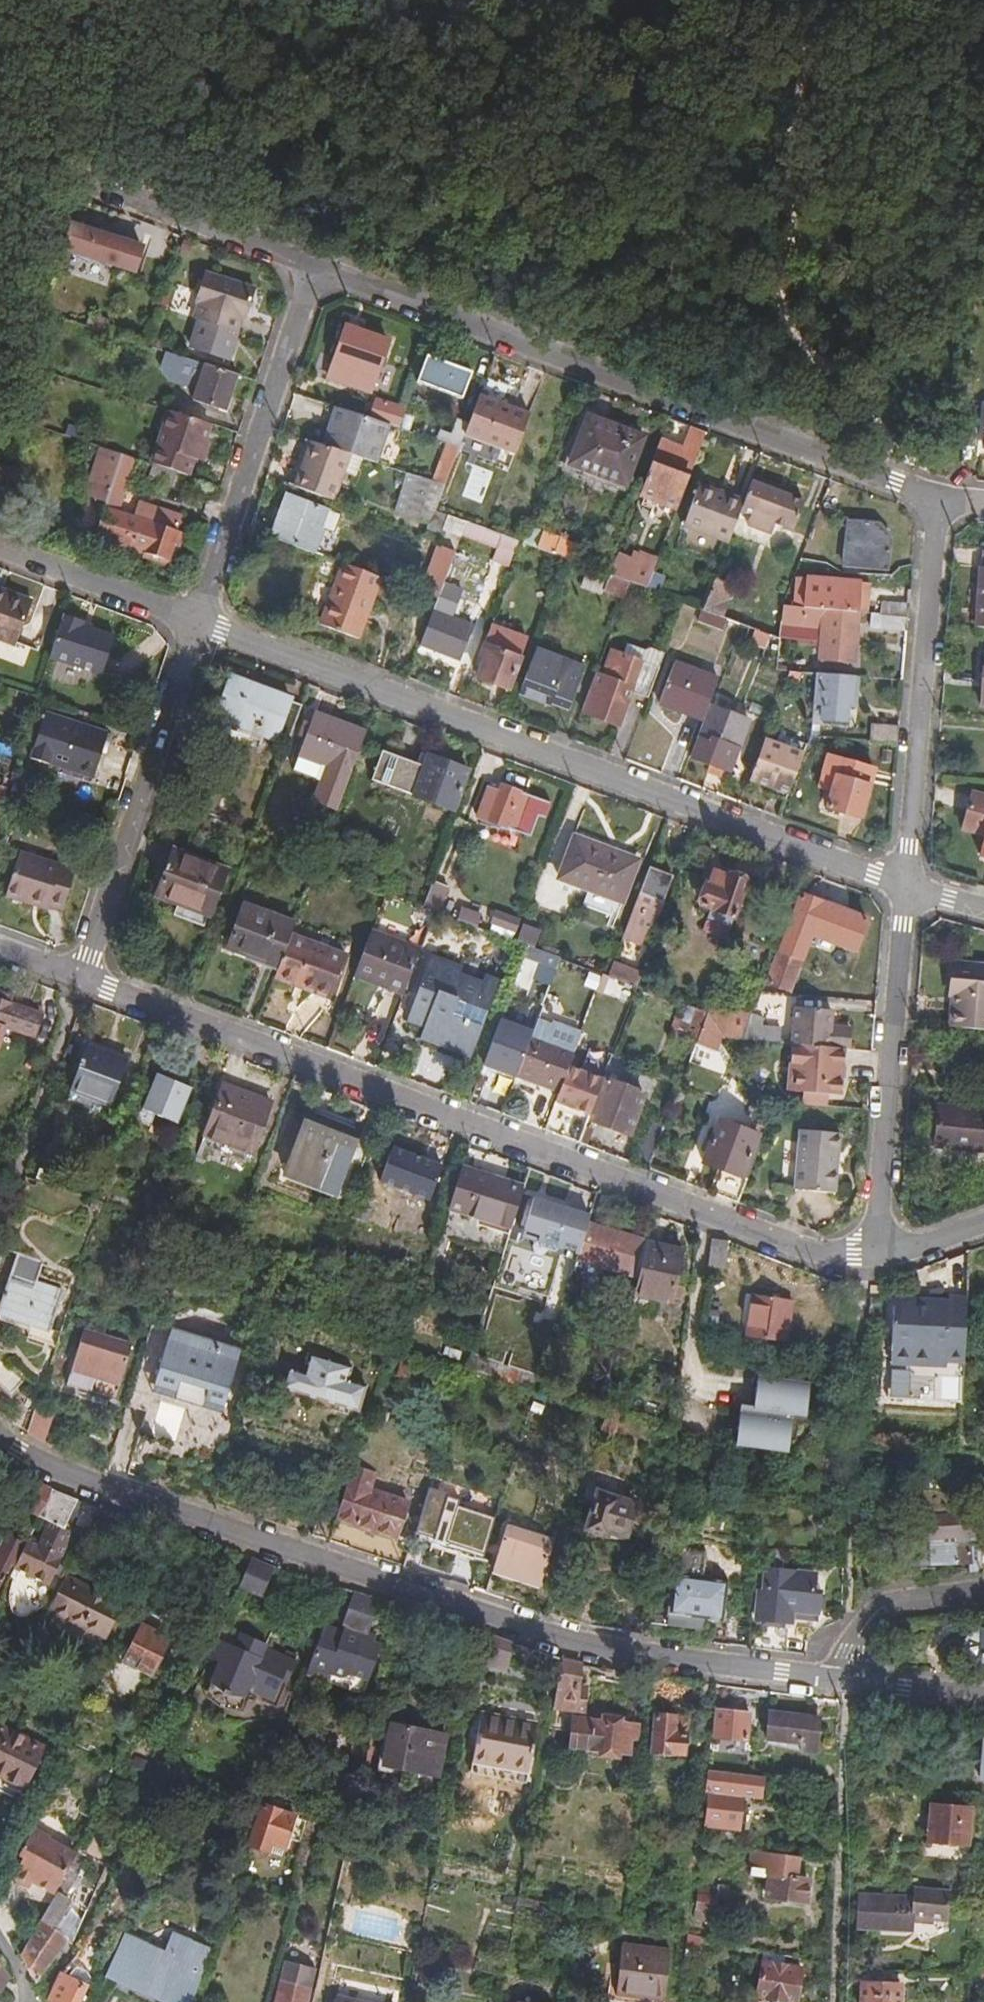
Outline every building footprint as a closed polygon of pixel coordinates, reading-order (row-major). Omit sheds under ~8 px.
[(123,284),(136,249),(95,234),(87,257),(104,264),(100,275),(123,284)] [(176,241),(173,249),(182,253),(185,244),(176,241)] [(249,289),(199,272),(188,303),(193,305),(188,320),(229,333),(235,317),(238,307),(243,308),(249,289)] [(239,319),(243,308),(238,307),(235,317),(239,319)] [(318,379),(341,387),(353,352),(365,356),(370,339),(348,332),(350,326),(341,323),(339,328),(336,327),(318,379)] [(222,348),(230,351),(234,338),(206,329),(199,350),(219,356),(222,348)] [(228,358),(230,351),(222,348),(219,356),(228,358)] [(353,352),(341,387),(357,393),(370,357),(365,356),(353,352)] [(467,375),(421,358),(416,372),(436,379),(434,386),(445,390),(448,383),(463,388),(467,375)] [(232,378),(181,360),(172,386),(191,393),(190,396),(188,395),(186,401),(220,413),(232,378)] [(399,409),(367,399),(360,420),(392,430),(399,409)] [(460,427),(456,437),(481,446),(476,462),(495,469),(500,454),(508,456),(522,417),(470,399),(460,427)] [(312,445),(340,455),(367,464),(380,427),(360,420),(325,408),(312,445)] [(979,408),(975,450),(983,450),(983,408),(979,408)] [(144,465),(184,478),(189,463),(193,465),(206,428),(161,413),(144,465)] [(633,437),(581,417),(563,464),(615,483),(633,437)] [(439,447),(451,451),(456,437),(460,427),(448,423),(439,447)] [(60,427),(58,436),(71,440),(74,431),(60,427)] [(668,510),(696,434),(680,428),(672,449),(670,455),(662,452),(664,446),(653,442),(632,496),(637,498),(634,506),(650,512),(653,505),(668,510)] [(287,488),(324,501),(340,455),(312,445),(303,442),(287,488)] [(421,483),(437,488),(451,451),(439,447),(437,446),(429,443),(428,448),(437,452),(428,476),(423,474),(420,482),(421,483)] [(672,449),(664,446),(662,452),(670,455),(672,449)] [(112,511),(130,463),(92,449),(75,498),(96,506),(85,538),(133,555),(132,558),(160,568),(167,548),(171,550),(176,535),(169,533),(175,517),(132,502),(127,517),(112,511)] [(0,467),(0,485),(9,487),(14,471),(0,467)] [(408,519),(421,483),(420,482),(398,474),(385,511),(408,519)] [(769,488),(744,479),(735,504),(732,511),(741,514),(738,523),(764,532),(767,524),(783,530),(794,503),(775,496),(767,493),(769,488)] [(716,502),(718,497),(691,487),(689,492),(716,502)] [(732,511),(735,504),(718,497),(716,502),(689,492),(674,530),(718,547),(732,511)] [(275,495),(260,537),(308,554),(323,512),(275,495)] [(438,516),(424,511),(415,536),(428,541),(432,531),(438,516)] [(458,524),(438,516),(432,531),(452,539),(458,524)] [(833,573),(845,574),(845,567),(877,569),(879,537),(866,524),(837,523),(833,573)] [(491,536),(458,524),(452,539),(486,551),(491,536)] [(529,551),(563,564),(570,547),(559,542),(561,538),(553,534),(551,539),(536,534),(529,551)] [(491,536),(486,551),(482,561),(500,568),(509,543),(491,536)] [(186,546),(179,567),(187,570),(194,549),(186,546)] [(428,600),(446,553),(432,548),(429,556),(427,556),(418,581),(419,581),(414,595),(428,600)] [(628,564),(609,557),(602,578),(622,585),(638,592),(644,576),(650,562),(632,555),(628,564)] [(968,628),(983,629),(983,558),(976,558),(976,574),(973,574),(968,628)] [(334,564),(322,595),(327,597),(339,566),(334,564)] [(347,639),(371,578),(339,566),(327,597),(322,595),(310,625),(347,639)] [(602,578),(579,569),(572,588),(594,596),(595,593),(616,601),(622,585),(602,578)] [(644,576),(638,592),(649,596),(655,580),(644,576)] [(847,614),(855,615),(857,586),(800,581),(798,609),(847,614)] [(726,591),(705,583),(694,613),(715,621),(726,591)] [(7,644),(10,645),(24,603),(0,595),(0,642),(7,644)] [(677,599),(674,605),(676,606),(681,608),(683,601),(677,599)] [(872,602),(871,616),(898,618),(899,604),(872,602)] [(842,665),(847,614),(798,609),(776,607),(774,621),(815,625),(812,663),(819,663),(840,665),(842,665)] [(424,612),(411,647),(449,661),(462,626),(424,612)] [(715,621),(694,613),(692,612),(689,622),(713,631),(717,621),(715,621)] [(898,618),(871,616),(862,615),(861,629),(897,632),(898,618)] [(78,622),(56,616),(43,660),(95,676),(107,637),(76,627),(78,622)] [(518,643),(482,629),(471,656),(477,659),(469,679),(499,690),(518,643)] [(756,650),(761,638),(748,633),(743,644),(756,650)] [(633,662),(652,670),(659,652),(644,646),(638,652),(620,645),(616,656),(633,662)] [(527,650),(511,694),(542,706),(543,703),(560,710),(576,668),(527,650)] [(623,695),(640,701),(652,670),(633,662),(616,656),(603,651),(594,676),(588,692),(583,690),(575,712),(612,726),(623,695)] [(970,706),(983,707),(983,659),(982,658),(981,672),(974,671),(970,706)] [(24,663),(20,677),(31,680),(35,666),(24,663)] [(696,722),(701,709),(711,683),(668,666),(653,705),(696,722)] [(282,745),(297,705),(286,700),(287,697),(225,673),(216,696),(210,694),(201,718),(270,743),(271,741),(282,745)] [(808,680),(808,675),(781,673),(778,682),(790,684),(791,678),(808,680)] [(589,674),(583,690),(588,692),(594,676),(589,674)] [(845,705),(848,678),(808,675),(808,680),(804,719),(838,722),(840,705),(845,705)] [(696,722),(689,741),(691,742),(684,760),(702,766),(700,772),(711,776),(714,770),(716,771),(721,758),(726,760),(740,723),(701,709),(696,722)] [(101,733),(39,712),(27,751),(88,771),(101,733)] [(343,774),(358,734),(307,715),(292,756),(343,774)] [(888,745),(890,728),(860,725),(858,742),(888,745)] [(742,782),(781,796),(796,756),(757,742),(742,782)] [(459,771),(421,757),(416,769),(374,754),(364,782),(444,811),(459,771)] [(863,771),(819,759),(811,786),(822,789),(816,809),(850,819),(863,771)] [(509,832),(524,795),(494,783),(491,792),(481,789),(470,817),(509,832)] [(544,803),(524,795),(509,832),(525,838),(533,819),(537,821),(544,803)] [(958,798),(948,834),(971,841),(967,857),(983,862),(983,806),(958,798)] [(599,851),(567,839),(551,881),(614,904),(629,866),(598,855),(599,851)] [(28,904),(29,901),(43,906),(55,910),(68,871),(14,852),(0,891),(0,894),(28,904)] [(218,873),(165,854),(148,899),(201,918),(218,873)] [(643,867),(615,939),(632,946),(643,918),(646,919),(652,903),(663,875),(643,867)] [(727,917),(741,881),(723,875),(722,877),(708,871),(695,905),(727,917)] [(671,878),(663,875),(652,903),(660,906),(671,878)] [(438,888),(425,883),(415,908),(429,913),(438,888)] [(824,899),(802,888),(794,896),(826,909),(824,899)] [(826,909),(794,896),(759,984),(779,992),(797,947),(811,952),(817,934),(848,946),(858,921),(826,909)] [(29,901),(28,904),(42,909),(43,906),(29,901)] [(269,972),(281,939),(285,929),(235,910),(220,950),(239,957),(237,960),(269,972)] [(454,912),(450,921),(471,929),(474,920),(454,912)] [(484,932),(503,940),(506,932),(509,933),(513,922),(488,912),(483,923),(487,924),(484,932)] [(450,921),(445,919),(435,947),(459,956),(462,947),(466,948),(473,930),(471,929),(450,921)] [(523,945),(529,948),(535,932),(517,926),(511,941),(523,945)] [(362,935),(345,978),(395,997),(412,954),(362,935)] [(269,972),(266,980),(288,989),(289,986),(322,998),(336,960),(281,939),(269,972)] [(552,967),(556,958),(529,948),(523,945),(519,955),(552,967)] [(948,961),(944,997),(948,997),(946,1025),(983,1029),(983,965),(948,961)] [(454,973),(424,962),(398,1030),(416,1037),(413,1045),(463,1063),(494,979),(480,974),(475,988),(452,979),(454,973)] [(607,964),(602,977),(621,984),(630,987),(635,974),(607,964)] [(602,977),(596,974),(590,992),(614,1001),(621,984),(602,977)] [(535,1006),(544,983),(534,979),(525,1002),(535,1006)] [(505,992),(494,1022),(507,1027),(499,1048),(515,1054),(529,1015),(514,1009),(518,997),(505,992)] [(24,1039),(30,1018),(0,1008),(0,1031),(24,1039)] [(840,1050),(843,1050),(844,1031),(826,1029),(827,1012),(791,1009),(788,1046),(840,1050)] [(702,1014),(693,1011),(683,1039),(692,1043),(697,1030),(702,1015),(702,1014)] [(711,1028),(702,1015),(697,1030),(706,1034),(711,1028)] [(564,1065),(573,1040),(530,1024),(510,1077),(553,1093),(564,1065)] [(752,1025),(743,1024),(736,1042),(751,1043),(751,1041),(752,1029),(752,1025)] [(697,1030),(692,1043),(691,1045),(709,1052),(715,1035),(711,1028),(706,1034),(697,1030)] [(752,1029),(751,1041),(771,1043),(772,1031),(752,1029)] [(117,1059),(78,1044),(56,1102),(94,1117),(117,1059)] [(787,1094),(798,1095),(823,1097),(836,1098),(840,1050),(788,1046),(786,1046),(784,1071),(789,1072),(787,1094)] [(588,1074),(564,1065),(553,1093),(539,1132),(552,1137),(564,1105),(575,1109),(588,1074)] [(181,1084),(146,1071),(126,1124),(161,1137),(181,1084)] [(634,1094),(599,1081),(584,1122),(626,1138),(631,1125),(623,1122),(634,1094)] [(262,1102),(214,1083),(195,1133),(243,1151),(262,1102)] [(798,1095),(797,1106),(822,1108),(823,1097),(798,1095)] [(931,1106),(928,1146),(983,1151),(983,1111),(931,1106)] [(349,1134),(297,1115),(275,1175),(326,1194),(349,1134)] [(643,1118),(626,1165),(641,1171),(658,1123),(643,1118)] [(755,1138),(760,1124),(752,1121),(747,1135),(755,1138)] [(730,1204),(755,1138),(747,1135),(710,1122),(694,1162),(709,1168),(699,1193),(729,1204),(730,1204)] [(577,1128),(571,1145),(579,1148),(585,1131),(577,1128)] [(834,1135),(794,1132),(789,1191),(829,1194),(834,1135)] [(432,1167),(382,1148),(369,1183),(419,1202),(432,1167)] [(441,1208),(503,1226),(515,1186),(453,1167),(441,1208)] [(559,1245),(574,1251),(581,1229),(583,1220),(528,1199),(520,1230),(559,1245)] [(640,1248),(640,1245),(581,1229),(574,1251),(571,1263),(631,1280),(640,1248)] [(541,1300),(559,1245),(520,1230),(513,1239),(502,1235),(486,1289),(506,1296),(509,1292),(514,1291),(541,1300)] [(721,1245),(705,1243),(702,1267),(718,1269),(721,1245)] [(631,1280),(625,1301),(662,1311),(677,1258),(640,1248),(631,1280)] [(23,1331),(40,1337),(52,1300),(26,1291),(33,1269),(8,1261),(0,1286),(0,1323),(23,1331)] [(875,1291),(861,1290),(860,1302),(874,1303),(875,1291)] [(767,1336),(779,1338),(784,1299),(746,1294),(740,1337),(767,1340),(767,1336)] [(937,1300),(936,1308),(883,1307),(881,1367),(905,1368),(905,1361),(934,1362),(934,1365),(954,1365),(954,1363),(956,1300),(937,1300)] [(702,1310),(700,1323),(710,1324),(711,1311),(702,1310)] [(158,1368),(157,1370),(148,1398),(156,1401),(154,1406),(219,1426),(240,1361),(217,1353),(221,1338),(193,1329),(187,1348),(174,1344),(167,1365),(164,1365),(160,1366),(158,1368)] [(19,1343),(51,1354),(55,1342),(40,1337),(23,1331),(19,1343)] [(122,1346),(74,1331),(58,1383),(105,1398),(122,1346)] [(350,1370),(308,1355),(301,1375),(286,1370),(279,1389),(355,1415),(363,1393),(344,1387),(350,1370)] [(409,1362),(395,1357),(388,1375),(402,1380),(409,1362)] [(6,1399),(19,1385),(0,1369),(0,1393),(6,1399)] [(804,1377),(801,1406),(824,1408),(828,1372),(805,1370),(804,1377)] [(732,1436),(786,1442),(790,1405),(801,1406),(804,1377),(753,1372),(749,1409),(736,1408),(732,1436)] [(601,1409),(614,1413),(616,1406),(603,1402),(601,1409)] [(25,1436),(40,1444),(51,1412),(35,1406),(28,1428),(25,1436)] [(11,1427),(25,1436),(28,1428),(14,1420),(11,1427)] [(334,1515),(332,1519),(393,1539),(404,1503),(369,1492),(374,1475),(350,1467),(334,1515)] [(54,1489),(34,1480),(20,1509),(40,1519),(54,1489)] [(860,1483),(859,1492),(869,1492),(869,1483),(860,1483)] [(429,1488),(419,1530),(446,1536),(445,1539),(486,1549),(494,1516),(447,1504),(449,1493),(429,1488)] [(40,1519),(27,1545),(17,1567),(50,1583),(55,1572),(60,1575),(65,1565),(60,1563),(65,1553),(64,1553),(74,1532),(67,1528),(80,1502),(54,1489),(40,1519)] [(632,1504),(596,1490),(583,1526),(603,1534),(605,1530),(621,1536),(632,1504)] [(906,1555),(914,1555),(914,1565),(956,1564),(957,1573),(973,1573),(973,1566),(973,1545),(967,1545),(967,1528),(967,1524),(891,1524),(892,1547),(896,1547),(896,1546),(906,1546),(906,1555)] [(482,1595),(499,1600),(505,1578),(536,1588),(550,1541),(503,1526),(482,1595)] [(27,1545),(7,1536),(0,1550),(0,1586),(11,1564),(17,1567),(27,1545)] [(973,1566),(983,1565),(983,1540),(973,1540),(973,1545),(973,1566)] [(896,1565),(914,1565),(914,1555),(906,1555),(906,1546),(896,1546),(896,1547),(896,1565)] [(275,1569),(252,1559),(240,1586),(263,1596),(275,1569)] [(746,1651),(780,1652),(782,1618),(808,1619),(809,1591),(804,1591),(804,1573),(772,1572),(765,1571),(755,1571),(754,1593),(748,1593),(746,1651)] [(117,1602),(67,1575),(51,1607),(100,1633),(117,1602)] [(644,1611),(643,1623),(694,1628),(695,1618),(715,1620),(719,1581),(666,1575),(662,1613),(644,1611)] [(356,1640),(372,1600),(348,1592),(336,1632),(317,1626),(300,1673),(355,1694),(359,1693),(375,1647),(356,1640)] [(118,1663),(146,1677),(165,1641),(138,1626),(118,1663)] [(971,1658),(973,1632),(961,1631),(957,1635),(955,1664),(983,1666),(983,1659),(971,1658)] [(983,1659),(983,1631),(973,1631),(973,1632),(971,1658),(983,1659)] [(472,1634),(465,1660),(480,1664),(481,1662),(487,1638),(472,1634)] [(277,1678),(283,1681),(291,1660),(259,1647),(260,1643),(239,1635),(234,1649),(211,1639),(203,1659),(215,1663),(206,1685),(221,1695),(239,1697),(242,1688),(269,1697),(277,1678)] [(505,1668),(511,1644),(487,1638),(481,1662),(505,1668)] [(578,1664),(554,1660),(547,1706),(567,1709),(562,1745),(619,1753),(624,1717),(577,1710),(580,1689),(574,1688),(578,1664)] [(198,1705),(213,1715),(238,1711),(245,1696),(273,1706),(283,1681),(277,1678),(269,1697),(242,1688),(239,1697),(221,1695),(206,1685),(198,1705)] [(740,1713),(709,1710),(706,1737),(737,1741),(740,1713)] [(759,1714),(758,1739),(792,1741),(792,1749),(808,1750),(809,1716),(759,1714)] [(469,1760),(522,1770),(530,1726),(476,1716),(470,1752),(468,1751),(467,1756),(469,1756),(469,1760)] [(673,1719),(648,1716),(645,1752),(678,1756),(679,1736),(677,1736),(672,1726),(673,1719)] [(442,1733),(390,1720),(380,1760),(431,1774),(442,1733)] [(13,1796),(36,1751),(0,1733),(0,1790),(13,1796)] [(975,1741),(971,1776),(983,1777),(983,1742),(975,1741)] [(753,1777),(698,1771),(695,1794),(700,1795),(716,1796),(715,1804),(700,1802),(696,1831),(730,1834),(733,1798),(751,1800),(753,1777)] [(10,1804),(13,1796),(0,1790),(0,1799),(10,1804)] [(335,1810),(350,1813),(354,1795),(339,1792),(335,1810)] [(716,1796),(700,1795),(700,1802),(715,1804),(716,1796)] [(952,1808),(926,1807),(925,1828),(933,1828),(932,1842),(949,1843),(952,1808)] [(256,1809),(242,1852),(275,1863),(290,1820),(256,1809)] [(65,1856),(38,1842),(40,1839),(23,1830),(9,1856),(13,1858),(0,1882),(0,1884),(38,1905),(46,1891),(65,1856)] [(789,1860),(745,1854),(743,1870),(764,1872),(761,1900),(800,1905),(802,1883),(793,1882),(786,1881),(789,1860)] [(793,1882),(796,1860),(789,1860),(786,1881),(793,1882)] [(930,1889),(893,1886),(893,1902),(840,1900),(840,1928),(890,1931),(902,1942),(926,1929),(930,1889)] [(38,1905),(12,1953),(26,1982),(28,1982),(60,1938),(51,1931),(64,1902),(46,1891),(38,1905)] [(693,1907),(690,1927),(708,1929),(710,1909),(693,1907)] [(693,1936),(681,1933),(679,1947),(691,1950),(693,1936)] [(185,2001),(206,1951),(164,1934),(157,1953),(116,1937),(101,1975),(160,1999),(163,1993),(185,2001)] [(658,2001),(663,1952),(617,1947),(612,1997),(658,2001)] [(755,1961),(749,1996),(781,2001),(787,2001),(794,1969),(755,1961)] [(69,1970),(60,1977),(82,1987),(84,1980),(78,1974),(69,1970)] [(40,2000),(42,2001),(75,2001),(78,1996),(82,1987),(60,1977),(52,1974),(40,2000)] [(305,1987),(274,1979),(268,2001),(301,2001),(305,1987)] [(855,1984),(855,2001),(885,2001),(885,1984),(855,1984)]
